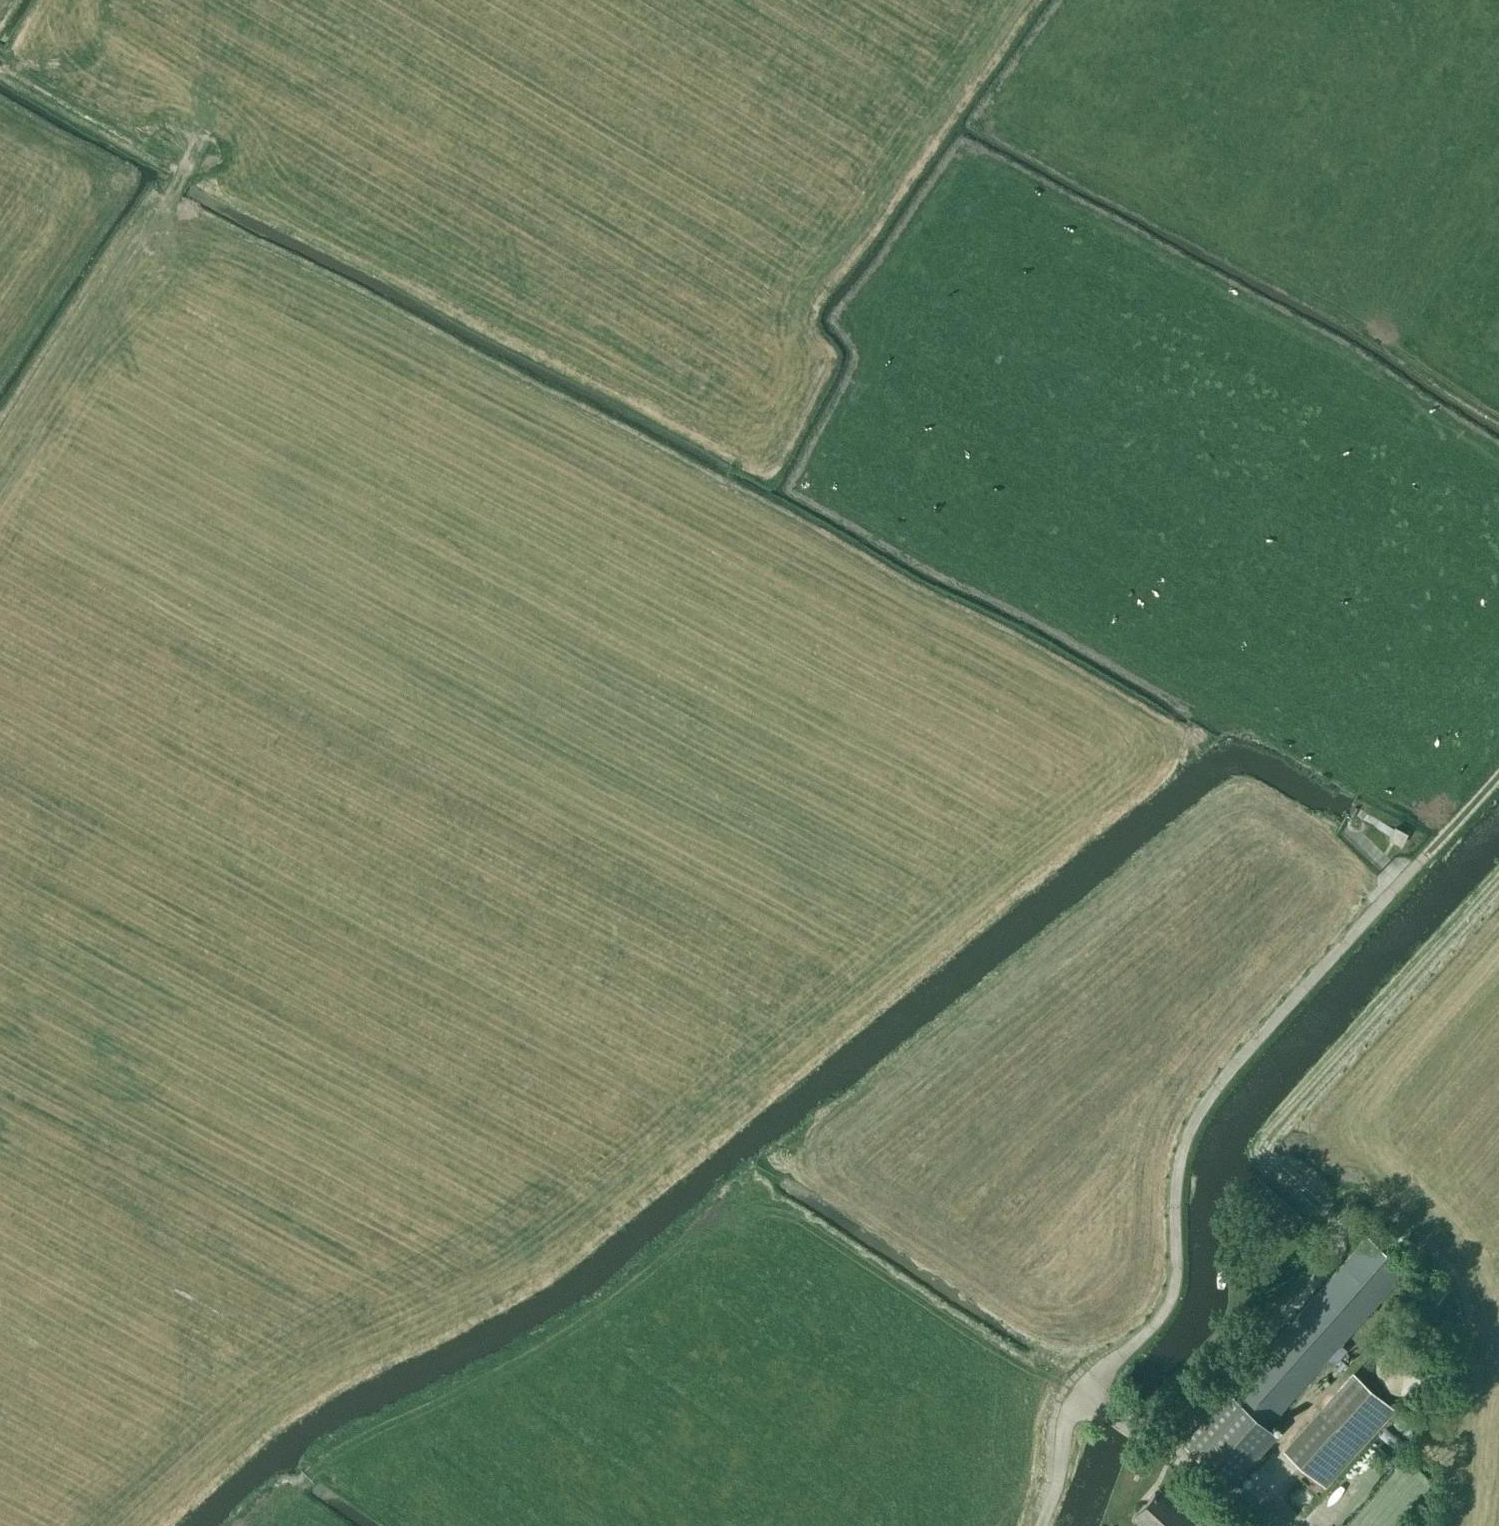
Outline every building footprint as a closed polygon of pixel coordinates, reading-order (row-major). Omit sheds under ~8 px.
[(1401,841),(1408,830),(1395,825),(1390,836),(1401,841)] [(1267,1424),(1405,1268),(1367,1234),(1230,1391),(1220,1382),(1220,1381),(1219,1381),(1172,1434),(1229,1484),(1276,1431),(1267,1424)] [(1432,1369),(1432,1364),(1432,1358),(1430,1353),(1428,1348),(1424,1343),(1420,1340),(1415,1337),(1409,1336),(1404,1335),(1398,1336),(1393,1337),(1388,1340),(1383,1343),(1380,1348),(1377,1353),(1375,1358),(1375,1364),(1375,1369),(1377,1375),(1380,1380),(1383,1384),(1388,1388),(1393,1390),(1398,1392),(1404,1393),(1409,1392),(1415,1390),(1420,1388),(1424,1384),(1427,1380),(1430,1375),(1432,1369)] [(1282,1447),(1287,1451),(1326,1486),(1352,1456),(1395,1407),(1351,1368),(1282,1447)] [(1196,1522),(1183,1509),(1179,1514),(1154,1491),(1132,1515),(1145,1525),(1193,1525),(1196,1522)] [(1261,1523),(1248,1509),(1240,1517),(1248,1525),(1258,1525),(1261,1523)]
